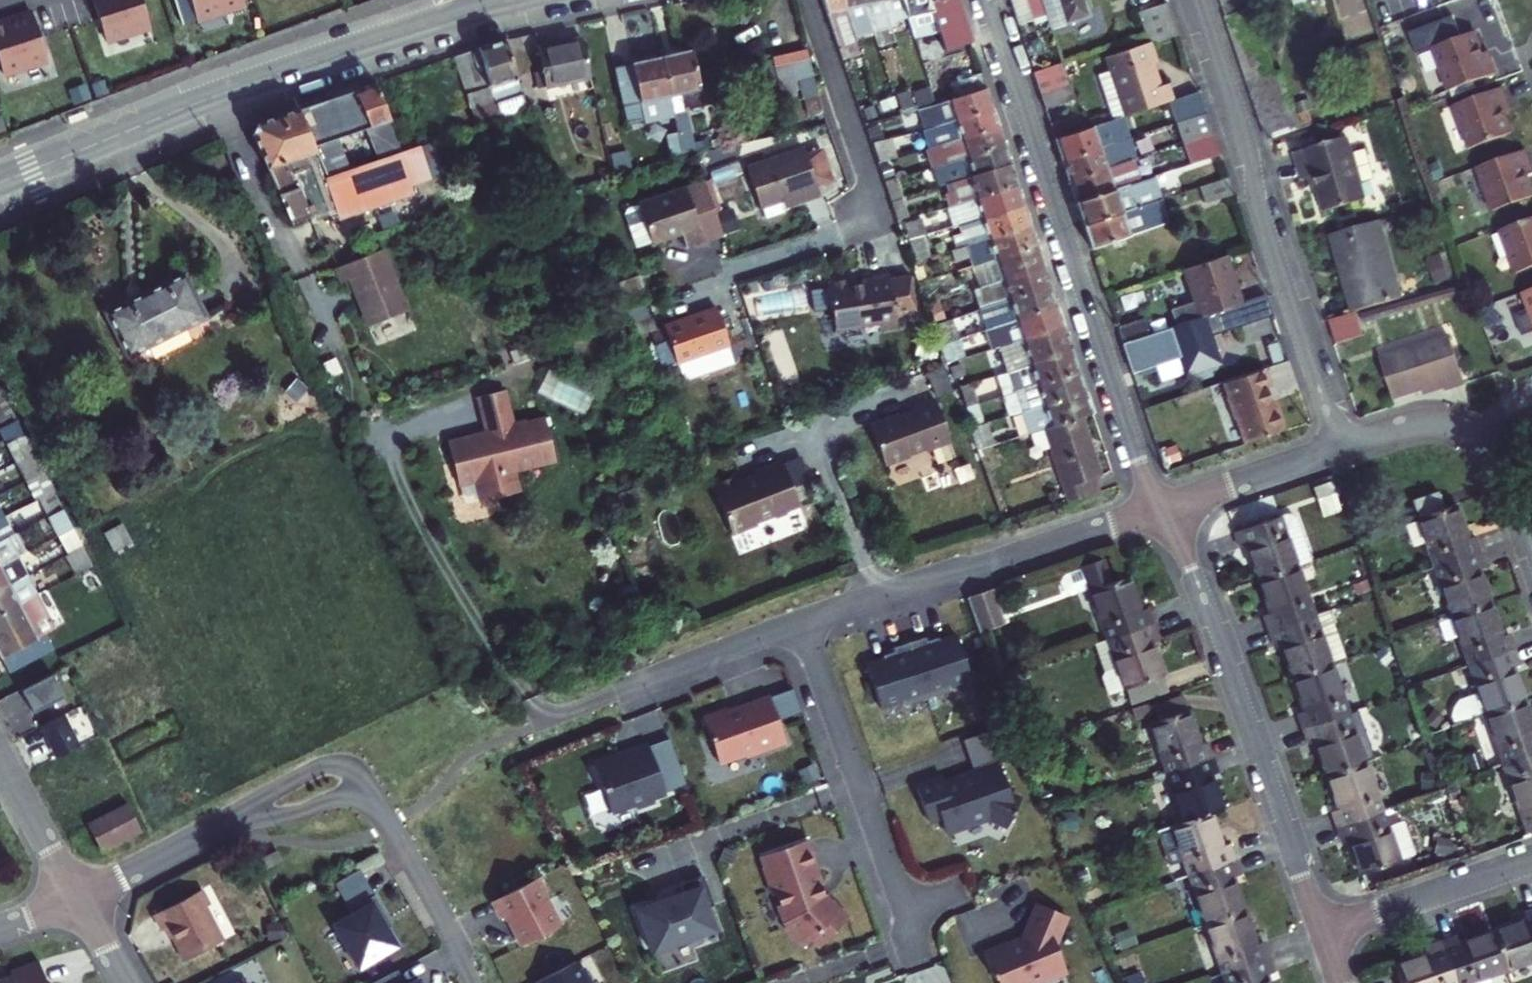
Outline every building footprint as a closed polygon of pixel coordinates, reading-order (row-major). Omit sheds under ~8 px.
[(106,43),(150,29),(141,0),(92,0),(106,43)] [(197,22),(245,7),(243,0),(189,0),(197,22)] [(826,12),(846,8),(843,0),(822,0),(826,12)] [(891,26),(883,0),(864,4),(873,30),(891,26)] [(902,0),(884,0),(883,0),(891,26),(897,24),(896,20),(907,17),(902,0)] [(929,0),(902,0),(907,17),(912,31),(927,28),(929,33),(939,31),(937,25),(930,1),(929,0)] [(930,1),(937,25),(939,31),(945,50),(971,42),(957,0),(934,0),(930,1)] [(1046,15),(1041,0),(1010,0),(1018,24),(1046,15)] [(1046,15),(1051,29),(1066,24),(1058,0),(1041,0),(1046,15)] [(1066,24),(1090,16),(1085,0),(1058,0),(1066,24)] [(1250,9),(1246,0),(1230,0),(1221,3),(1225,17),(1250,9)] [(1144,28),(1172,18),(1166,2),(1139,12),(1144,28)] [(873,30),(864,4),(846,8),(855,36),(873,30)] [(855,36),(846,8),(826,12),(837,46),(857,40),(855,36)] [(1230,31),(1257,22),(1253,8),(1250,9),(1225,17),(1230,31)] [(0,26),(0,67),(3,76),(47,62),(32,16),(11,23),(0,26)] [(1431,50),(1460,39),(1452,17),(1407,34),(1415,56),(1431,50)] [(1149,43),(1177,33),(1172,18),(1144,28),(1149,43)] [(1234,44),(1262,35),(1257,22),(1230,31),(1234,44)] [(929,33),(927,28),(912,31),(914,37),(929,33)] [(1391,46),(1404,41),(1401,33),(1388,38),(1391,46)] [(1473,34),(1460,39),(1431,50),(1448,93),(1496,74),(1490,60),(1484,62),(1481,55),(1473,34)] [(1239,57),(1266,48),(1262,35),(1234,44),(1239,57)] [(591,77),(582,39),(557,44),(538,49),(546,87),(591,77)] [(528,110),(505,40),(479,48),(454,56),(477,127),(528,110)] [(1109,71),(1121,104),(1124,116),(1171,100),(1166,84),(1159,87),(1151,64),(1155,62),(1148,43),(1105,57),(1109,71)] [(1243,70),(1270,61),(1266,48),(1239,57),(1243,70)] [(795,79),(815,74),(808,49),(789,54),(795,79)] [(661,57),(670,96),(700,89),(691,50),(661,57)] [(1488,53),(1481,55),(1484,62),(1490,60),(1488,53)] [(789,54),(773,58),(784,101),(819,93),(815,74),(795,79),(789,54)] [(631,65),(639,103),(670,96),(661,57),(631,64),(631,65)] [(1247,83),(1275,74),(1270,61),(1243,70),(1247,83)] [(1069,85),(1062,63),(1033,73),(1037,85),(1040,94),(1069,85)] [(628,121),(643,118),(639,103),(631,65),(615,68),(623,106),(625,106),(628,121)] [(1109,108),(1121,104),(1109,71),(1098,75),(1109,108)] [(1292,105),(1281,72),(1275,74),(1247,83),(1267,141),(1300,129),(1300,128),(1296,116),(1292,105)] [(981,73),(951,83),(956,98),(985,89),(981,73)] [(97,98),(110,93),(105,80),(92,84),(97,98)] [(75,108),(93,101),(86,83),(69,90),(75,108)] [(366,86),(354,90),(369,125),(383,159),(400,153),(402,151),(374,83),(366,86)] [(1045,109),(1074,99),(1069,85),(1040,94),(1045,109)] [(919,106),(935,101),(930,86),(914,91),(919,106)] [(710,88),(700,90),(704,106),(713,103),(710,88)] [(670,96),(674,114),(685,111),(685,110),(704,106),(700,90),(700,89),(670,96)] [(956,98),(950,100),(956,121),(992,109),(989,100),(985,89),(956,98)] [(1507,104),(1501,89),(1453,107),(1469,150),(1511,135),(1503,113),(1500,106),(1507,104)] [(369,125),(354,90),(297,109),(324,178),(340,173),(328,139),(369,125)] [(896,95),(901,110),(913,106),(909,91),(896,95)] [(1172,118),(1202,109),(1197,93),(1167,103),(1172,118)] [(674,114),(670,96),(639,103),(643,118),(644,121),(674,114)] [(1309,99),(1292,105),(1296,116),(1308,112),(1312,110),(1309,99)] [(924,130),(956,121),(950,100),(918,110),(924,130)] [(1124,116),(1121,104),(1109,108),(1113,120),(1121,117),(1124,116)] [(1507,104),(1500,106),(1503,113),(1509,110),(1507,104)] [(874,105),(863,109),(867,120),(878,116),(874,105)] [(335,206),(324,178),(297,109),(267,119),(257,123),(252,134),(292,224),(335,206)] [(992,109),(956,121),(961,138),(998,126),(995,118),(992,109)] [(685,111),(674,114),(678,133),(683,153),(704,148),(703,140),(693,143),(685,111)] [(1308,112),(1296,116),(1300,128),(1312,124),(1308,112)] [(1183,142),(1212,134),(1208,122),(1205,113),(1176,122),(1183,142)] [(1055,139),(1084,129),(1079,114),(1050,124),(1055,139)] [(1091,127),(1108,122),(1105,115),(1089,120),(1091,127)] [(1108,122),(1091,127),(1098,148),(1128,138),(1121,117),(1113,120),(1108,122)] [(961,138),(956,121),(924,130),(930,148),(934,147),(961,138)] [(872,141),(884,137),(880,125),(868,129),(872,141)] [(998,126),(961,138),(968,158),(1004,145),(1001,136),(998,126)] [(1062,161),(1098,148),(1091,127),(1084,129),(1055,139),(1059,151),(1062,161)] [(683,153),(678,133),(667,135),(671,155),(683,153)] [(1212,135),(1183,145),(1190,165),(1219,155),(1212,135)] [(879,162),(896,157),(890,138),(873,143),(879,162)] [(968,158),(961,138),(934,147),(938,161),(940,160),(942,166),(968,158)] [(1128,138),(1098,148),(1105,170),(1132,161),(1135,160),(1128,138)] [(1363,201),(1359,185),(1350,154),(1345,138),(1294,153),(1302,181),(1307,179),(1315,177),(1319,193),(1325,212),(1363,201)] [(402,151),(400,153),(411,185),(444,174),(433,141),(402,151)] [(1004,145),(968,158),(974,177),(1011,165),(1007,154),(1004,145)] [(779,201),(789,198),(791,204),(820,195),(817,187),(806,154),(804,148),(746,168),(760,208),(763,207),(779,201)] [(806,154),(817,187),(833,182),(821,148),(806,154)] [(1069,182),(1105,170),(1098,148),(1062,161),(1065,171),(1069,182)] [(627,150),(611,154),(614,171),(631,167),(627,150)] [(1350,154),(1359,185),(1370,181),(1373,176),(1366,154),(1361,151),(1350,154)] [(1524,151),(1476,169),(1492,213),(1531,198),(1531,192),(1526,175),(1523,169),(1530,166),(1524,151)] [(340,173),(324,178),(335,206),(339,219),(378,206),(380,210),(395,204),(393,201),(414,194),(411,185),(400,153),(383,159),(340,173)] [(974,177),(968,158),(942,166),(948,185),(952,184),(970,178),(974,177)] [(1132,161),(1105,170),(1112,191),(1138,182),(1132,161)] [(1444,178),(1438,162),(1428,166),(1433,181),(1444,178)] [(892,163),(882,165),(886,178),(896,175),(892,163)] [(974,177),(970,178),(976,198),(1017,184),(1014,175),(1011,165),(974,177)] [(608,175),(606,166),(597,168),(599,176),(608,175)] [(1523,169),(1526,175),(1531,173),(1531,172),(1530,166),(1523,169)] [(1076,202),(1112,191),(1105,170),(1069,182),(1072,192),(1076,202)] [(1112,191),(1119,214),(1150,204),(1160,200),(1161,200),(1153,177),(1138,182),(1112,191)] [(1315,177),(1307,179),(1312,196),(1319,193),(1315,177)] [(891,201),(903,197),(896,178),(885,182),(891,201)] [(976,198),(970,178),(952,184),(954,192),(948,193),(945,195),(949,207),(952,206),(976,198)] [(1206,203),(1232,195),(1227,178),(1200,187),(1206,203)] [(638,204),(651,243),(681,232),(686,246),(722,234),(715,214),(704,182),(638,204)] [(948,185),(946,186),(948,193),(954,192),(952,184),(948,185)] [(1017,184),(976,198),(983,218),(1024,204),(1020,194),(1017,184)] [(1084,226),(1119,214),(1112,191),(1076,202),(1079,213),(1084,226)] [(909,217),(903,197),(891,201),(898,220),(909,217)] [(976,198),(952,206),(959,226),(983,218),(976,198)] [(1160,200),(1150,204),(1158,225),(1167,222),(1160,200)] [(783,212),(779,201),(763,207),(766,218),(783,212)] [(637,247),(651,243),(638,204),(624,209),(637,247)] [(1024,204),(983,218),(990,239),(1031,226),(1027,215),(1024,204)] [(1150,204),(1119,214),(1127,236),(1158,225),(1150,204)] [(953,228),(959,226),(952,206),(949,207),(946,208),(953,228)] [(733,208),(715,214),(722,234),(740,228),(733,208)] [(1091,248),(1127,236),(1119,214),(1084,226),(1087,236),(1091,248)] [(990,239),(983,218),(959,226),(961,234),(952,237),(956,250),(965,247),(990,239)] [(909,239),(925,235),(921,219),(905,223),(909,239)] [(1499,232),(1515,275),(1531,269),(1531,219),(1499,232)] [(1352,313),(1400,299),(1379,222),(1331,236),(1352,313)] [(1031,226),(990,239),(996,259),(1037,246),(1034,236),(1031,226)] [(916,262),(929,258),(923,237),(910,241),(916,262)] [(990,239),(965,247),(969,258),(972,267),(996,259),(990,239)] [(1037,246),(996,259),(1003,280),(1044,266),(1041,256),(1037,246)] [(969,258),(965,247),(956,250),(950,252),(954,263),(969,258)] [(382,250),(336,268),(342,283),(350,279),(369,326),(407,311),(382,250)] [(1440,254),(1426,258),(1434,283),(1448,279),(1440,254)] [(1241,303),(1225,255),(1185,269),(1196,300),(1202,316),(1241,303)] [(979,288),(1003,280),(996,259),(972,267),(979,288)] [(929,279),(925,266),(915,270),(919,283),(929,279)] [(1044,266),(1003,280),(1009,299),(1050,286),(1047,277),(1044,266)] [(205,317),(183,274),(105,313),(127,356),(205,317)] [(831,308),(834,330),(878,323),(879,330),(897,327),(895,317),(916,314),(910,276),(889,279),(889,275),(860,280),(861,283),(851,285),(850,278),(827,282),(827,286),(831,308)] [(1009,299),(1003,280),(979,288),(984,304),(979,306),(980,309),(1009,299)] [(814,311),(831,308),(827,286),(810,289),(814,311)] [(1050,286),(1009,299),(1016,320),(1057,307),(1054,297),(1050,286)] [(984,304),(979,288),(973,290),(979,306),(984,304)] [(1455,288),(1361,315),(1363,324),(1458,297),(1455,288)] [(938,290),(927,293),(929,301),(940,298),(938,290)] [(1522,294),(1528,310),(1531,322),(1531,290),(1522,294)] [(1265,295),(1241,303),(1202,316),(1209,337),(1272,316),(1265,295)] [(1016,320),(1009,299),(980,309),(986,330),(1016,320)] [(1171,309),(1176,325),(1202,316),(1196,300),(1171,309)] [(935,322),(945,319),(940,302),(929,306),(935,322)] [(1485,329),(1500,323),(1491,304),(1477,310),(1485,329)] [(633,324),(636,324),(650,319),(645,305),(629,311),(633,324)] [(1057,307),(1016,320),(1023,340),(1064,327),(1061,317),(1057,307)] [(676,364),(678,363),(728,347),(729,347),(716,308),(663,325),(665,332),(668,340),(675,361),(676,364)] [(1531,332),(1531,322),(1528,310),(1515,315),(1523,336),(1531,332)] [(1336,346),(1360,338),(1352,313),(1328,320),(1336,346)] [(1184,370),(1216,359),(1209,337),(1202,316),(1176,325),(1169,327),(1170,328),(1179,356),(1184,370)] [(639,335),(657,329),(653,318),(650,319),(636,324),(639,335)] [(1122,342),(1148,333),(1143,318),(1117,327),(1122,342)] [(939,345),(944,344),(958,339),(951,319),(932,325),(939,345)] [(1023,340),(1016,320),(986,330),(993,350),(999,348),(1023,340)] [(1064,327),(1023,340),(1031,366),(1072,352),(1069,342),(1064,327)] [(1139,369),(1179,356),(1170,328),(1129,341),(1139,369)] [(622,341),(615,331),(604,338),(611,349),(622,341)] [(668,340),(665,332),(653,336),(655,344),(668,340)] [(1444,391),(1464,385),(1449,337),(1379,360),(1393,400),(1421,390),(1442,384),(1444,390),(1444,391)] [(958,339),(944,344),(950,363),(960,359),(964,358),(958,339)] [(675,361),(668,340),(655,344),(663,366),(675,361)] [(1031,366),(1023,340),(999,348),(1007,373),(1031,366)] [(916,358),(931,360),(934,342),(918,341),(916,358)] [(1132,372),(1139,369),(1129,341),(1122,344),(1132,372)] [(734,363),(728,347),(678,363),(684,380),(734,363)] [(1072,352),(1031,366),(1037,385),(1079,372),(1076,362),(1072,352)] [(323,380),(342,372),(336,359),(317,367),(323,380)] [(937,397),(953,390),(944,366),(928,373),(937,397)] [(1037,385),(1031,366),(1007,373),(998,376),(1004,396),(1014,393),(1037,385)] [(1245,443),(1283,431),(1263,370),(1225,383),(1230,397),(1226,398),(1233,420),(1236,419),(1245,443)] [(1079,372),(1037,385),(1044,406),(1086,392),(1082,382),(1079,372)] [(296,403),(308,389),(296,378),(284,392),(296,403)] [(965,406),(976,402),(970,384),(959,387),(965,406)] [(1442,384),(1421,390),(1423,396),(1433,393),(1444,390),(1442,384)] [(1021,414),(1044,406),(1037,385),(1014,393),(1021,414)] [(480,396),(488,432),(514,425),(506,390),(480,396)] [(1086,392),(1044,406),(1051,427),(1080,417),(1092,413),(1089,402),(1086,392)] [(0,399),(0,423),(13,416),(3,397),(0,399)] [(898,415),(870,426),(884,465),(909,456),(908,454),(926,447),(927,450),(950,441),(935,400),(911,409),(912,413),(906,415),(899,418),(898,415)] [(972,428),(983,424),(976,404),(965,408),(972,428)] [(1051,427),(1044,406),(1021,414),(1027,434),(1044,429),(1051,427)] [(1093,478),(1100,476),(1089,443),(1080,417),(1051,427),(1044,429),(1068,502),(1098,493),(1093,478)] [(470,437),(448,442),(458,485),(475,480),(480,501),(519,492),(514,471),(555,461),(545,419),(527,424),(526,422),(514,425),(488,432),(470,437)] [(0,428),(0,431),(6,443),(7,443),(23,434),(16,420),(0,428)] [(977,450),(993,445),(986,423),(983,424),(972,428),(977,450)] [(7,443),(16,462),(33,453),(23,434),(7,443)] [(1166,464),(1181,459),(1175,445),(1161,450),(1166,464)] [(995,456),(992,448),(981,452),(984,460),(995,456)] [(33,453),(16,462),(26,481),(43,472),(34,453),(33,453)] [(801,457),(782,464),(792,489),(798,504),(807,500),(801,485),(810,482),(801,457)] [(712,486),(732,536),(757,526),(755,523),(770,517),(775,519),(786,515),(788,510),(798,505),(798,504),(792,489),(782,464),(781,461),(754,472),(756,476),(740,483),(737,475),(712,486)] [(43,472),(26,481),(35,499),(39,498),(53,491),(43,472)] [(1339,511),(1330,483),(1314,488),(1325,521),(1339,517),(1338,512),(1339,511)] [(53,491),(39,498),(48,517),(63,510),(53,491)] [(1438,491),(1412,500),(1417,517),(1443,508),(1440,498),(1438,491)] [(1443,508),(1417,517),(1435,567),(1480,551),(1474,536),(1467,539),(1455,504),(1443,508)] [(63,510),(48,517),(58,536),(59,535),(72,528),(63,510)] [(1280,517),(1297,567),(1311,562),(1297,521),(1294,517),(1289,515),(1284,515),(1280,517)] [(8,538),(13,536),(3,517),(0,518),(0,542),(8,538)] [(1259,579),(1297,567),(1280,517),(1235,532),(1240,547),(1247,545),(1250,553),(1259,579)] [(113,551),(131,541),(122,524),(103,534),(113,551)] [(72,528),(59,535),(69,554),(82,547),(72,528)] [(13,536),(8,538),(18,557),(26,552),(17,533),(13,536)] [(18,557),(8,538),(0,542),(0,565),(0,566),(18,557)] [(69,554),(65,556),(76,574),(92,566),(82,547),(69,554)] [(1452,616),(1489,603),(1478,569),(1485,567),(1480,551),(1435,567),(1452,616)] [(0,566),(10,584),(28,575),(18,557),(0,566)] [(1109,583),(1101,560),(1081,566),(1106,640),(1151,624),(1146,609),(1139,611),(1127,577),(1109,583)] [(0,566),(0,590),(10,584),(0,566)] [(1269,631),(1314,615),(1297,567),(1259,579),(1269,608),(1271,613),(1264,616),(1269,631)] [(101,583),(92,568),(80,575),(88,591),(101,583)] [(10,584),(20,603),(37,594),(28,575),(10,584)] [(1370,590),(1366,580),(1352,585),(1356,595),(1370,590)] [(10,584),(0,590),(0,614),(20,603),(10,584)] [(993,589),(967,598),(979,634),(1006,625),(993,589)] [(37,594),(20,603),(38,639),(46,634),(56,629),(37,594)] [(38,639),(20,603),(0,614),(0,656),(1,658),(38,639)] [(1508,634),(1501,637),(1489,603),(1452,616),(1469,665),(1514,650),(1508,634)] [(1333,625),(1328,611),(1314,615),(1318,630),(1333,625)] [(1331,664),(1318,630),(1314,615),(1269,631),(1274,646),(1281,644),(1283,648),(1293,678),(1331,664)] [(1106,640),(1116,668),(1124,689),(1126,689),(1162,677),(1150,642),(1157,639),(1151,624),(1106,640)] [(1333,625),(1318,630),(1331,664),(1345,660),(1333,625)] [(54,649),(46,634),(38,639),(1,658),(9,672),(54,649)] [(868,667),(883,710),(905,702),(906,705),(929,698),(951,690),(950,687),(973,679),(958,637),(941,642),(929,646),(928,642),(926,638),(894,649),(896,653),(897,657),(885,661),(868,667)] [(934,640),(928,642),(929,646),(941,642),(939,638),(934,640)] [(1095,644),(1105,672),(1116,668),(1106,640),(1095,644)] [(1391,658),(1382,648),(1375,654),(1384,665),(1391,658)] [(1479,693),(1486,714),(1524,701),(1512,668),(1519,665),(1514,650),(1469,665),(1479,693)] [(884,657),(885,661),(897,657),(896,653),(890,655),(884,657)] [(1348,713),(1331,664),(1293,678),(1303,706),(1305,711),(1297,714),(1303,729),(1348,713)] [(1124,689),(1116,668),(1105,672),(1102,676),(1108,695),(1124,689)] [(21,690),(33,712),(64,696),(53,673),(21,690)] [(1167,693),(1162,677),(1126,689),(1131,705),(1167,693)] [(795,689),(772,697),(781,721),(804,713),(795,689)] [(1454,725),(1486,714),(1479,693),(1459,700),(1453,707),(1451,716),(1454,725)] [(1152,706),(1157,721),(1187,710),(1182,696),(1152,706)] [(1412,703),(1400,696),(1396,703),(1408,710),(1412,703)] [(730,710),(705,718),(721,763),(747,753),(749,757),(788,743),(781,721),(772,697),(747,706),(748,707),(731,713),(730,710)] [(1531,753),(1531,725),(1524,701),(1486,714),(1503,763),(1531,753)] [(1147,704),(1132,709),(1135,720),(1151,716),(1147,704)] [(80,706),(64,713),(76,740),(92,733),(80,706)] [(1200,744),(1187,710),(1157,721),(1149,723),(1167,773),(1212,757),(1206,742),(1200,744)] [(1443,720),(1433,711),(1425,720),(1435,729),(1443,720)] [(62,713),(42,723),(59,755),(79,745),(62,713)] [(1327,776),(1365,762),(1348,713),(1303,729),(1308,744),(1315,742),(1316,746),(1327,776)] [(651,747),(652,748),(668,793),(689,786),(673,739),(651,747)] [(622,757),(597,766),(614,813),(637,804),(639,810),(657,803),(655,798),(668,793),(652,748),(623,759),(622,757)] [(1431,752),(1424,755),(1431,773),(1437,771),(1431,752)] [(1503,763),(1527,833),(1531,831),(1531,753),(1503,763)] [(1217,773),(1212,757),(1167,773),(1184,822),(1210,813),(1222,809),(1210,775),(1217,773)] [(1337,827),(1381,811),(1365,762),(1327,776),(1337,804),(1338,809),(1331,812),(1337,827)] [(991,817),(1009,825),(1021,801),(1012,797),(999,763),(975,771),(976,774),(946,785),(944,779),(918,789),(929,821),(941,817),(947,832),(991,817)] [(1420,789),(1433,790),(1434,773),(1431,773),(1421,773),(1420,789)] [(1455,784),(1446,787),(1451,801),(1461,798),(1455,784)] [(126,803),(86,823),(100,851),(141,831),(126,803)] [(1399,862),(1398,860),(1387,826),(1381,811),(1337,827),(1342,843),(1349,840),(1351,844),(1361,874),(1399,862)] [(1062,829),(1077,829),(1077,813),(1062,812),(1062,829)] [(1172,826),(1189,875),(1234,860),(1229,844),(1221,847),(1210,813),(1184,822),(1172,826)] [(1387,826),(1398,860),(1413,855),(1401,822),(1387,826)] [(1176,880),(1189,875),(1172,826),(1159,830),(1176,880)] [(1450,855),(1452,840),(1437,838),(1435,854),(1450,855)] [(850,917),(834,901),(831,901),(827,898),(817,871),(820,870),(809,839),(764,855),(768,866),(765,867),(774,893),(777,892),(788,922),(790,925),(787,928),(806,947),(815,938),(822,945),(850,917)] [(277,851),(261,859),(266,869),(282,860),(277,851)] [(1239,875),(1234,860),(1189,875),(1206,924),(1244,911),(1232,877),(1239,875)] [(360,870),(336,884),(350,909),(374,895),(360,870)] [(703,888),(710,908),(716,906),(706,876),(683,884),(686,894),(703,888)] [(547,892),(539,877),(492,901),(501,918),(507,915),(522,945),(561,924),(545,893),(547,892)] [(718,931),(710,908),(703,888),(686,894),(639,910),(655,953),(718,931)] [(186,959),(223,940),(205,906),(209,904),(201,889),(154,914),(162,928),(168,925),(172,934),(186,959)] [(373,902),(382,918),(386,915),(374,895),(350,909),(352,913),(373,902)] [(388,929),(382,918),(373,902),(352,913),(334,924),(359,968),(398,946),(388,929)] [(1067,916),(1039,904),(1024,940),(1009,946),(1008,944),(984,953),(994,979),(997,978),(998,982),(1035,982),(1045,979),(1046,981),(1067,972),(1055,943),(1067,916)] [(1256,944),(1244,911),(1206,924),(1223,973),(1268,957),(1263,942),(1256,944)] [(1531,961),(1531,911),(1523,914),(1526,921),(1492,933),(1505,970),(1531,961)] [(382,918),(388,929),(392,926),(386,915),(382,918)] [(266,923),(268,941),(286,940),(285,922),(266,923)] [(172,934),(168,925),(162,928),(167,937),(172,934)] [(1120,950),(1137,944),(1131,928),(1115,935),(1120,950)] [(1505,970),(1492,933),(1459,944),(1456,937),(1441,942),(1455,982),(1468,982),(1505,970)] [(1441,942),(1426,948),(1428,955),(1393,967),(1399,982),(1455,982),(1441,942)] [(297,959),(287,949),(279,957),(284,962),(285,961),(290,966),(297,959)] [(1268,957),(1223,973),(1226,982),(1269,982),(1266,975),(1273,973),(1268,957)] [(38,960),(10,970),(12,977),(0,981),(0,982),(46,982),(38,960)] [(535,982),(593,982),(584,967),(581,968),(577,961),(535,982)] [(398,969),(373,982),(406,982),(398,969)] [(1140,972),(1124,978),(1126,982),(1144,982),(1140,972)]
